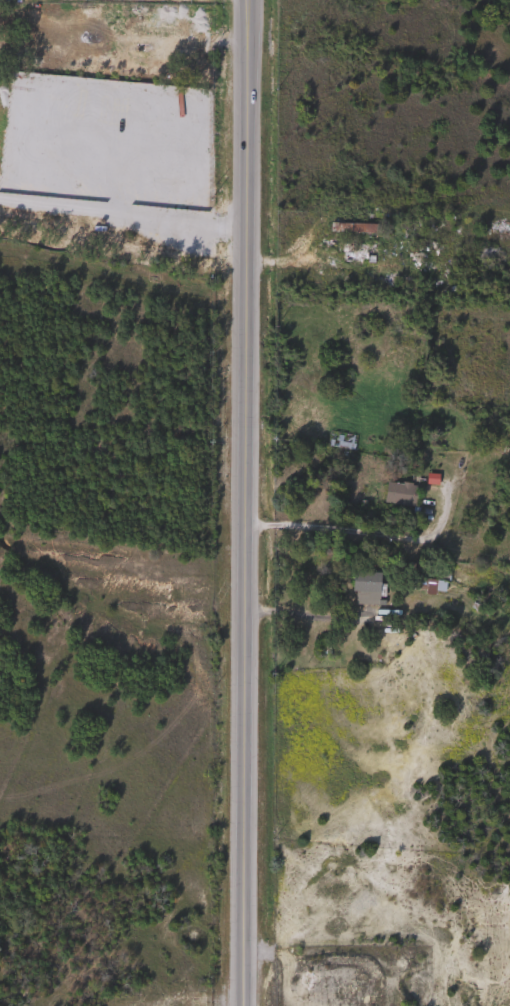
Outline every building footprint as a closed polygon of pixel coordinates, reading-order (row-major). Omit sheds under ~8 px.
[(184,21),(145,21),(145,14),(184,13),(184,21)] [(327,232),(327,224),(372,224),(372,232),(327,232)] [(339,263),(339,243),(364,243),(364,263),(339,263)] [(417,283),(422,248),(435,250),(430,285),(417,283)] [(324,448),(326,433),(352,435),(351,451),(324,448)] [(414,484),(414,505),(382,505),(382,484),(414,484)] [(377,573),(377,593),(351,593),(351,573),(377,573)] [(419,593),(420,581),(442,581),(441,594),(419,593)]
